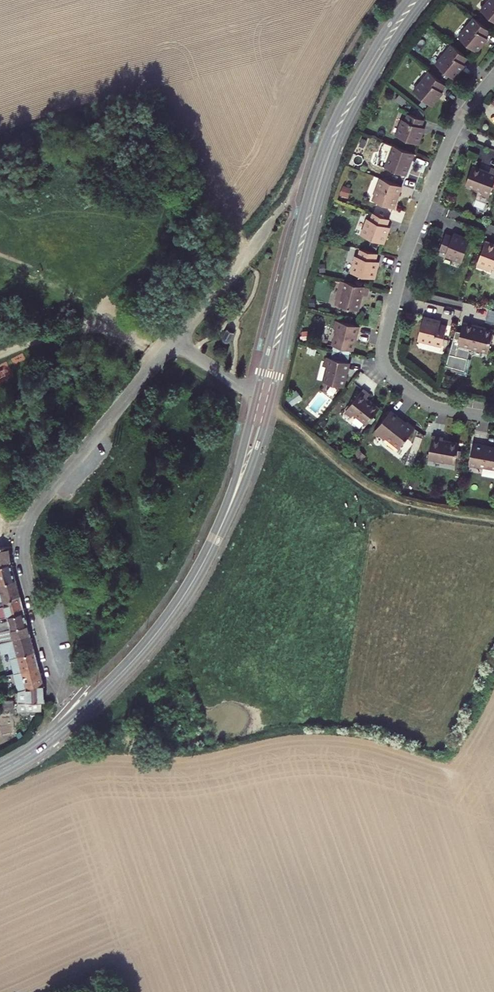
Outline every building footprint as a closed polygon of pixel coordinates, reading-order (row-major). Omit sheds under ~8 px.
[(482,9),(493,19),(493,0),(489,0),(482,9)] [(490,29),(475,17),(459,36),(477,51),(484,42),(483,41),(487,37),(485,36),(490,29)] [(469,58),(453,44),(437,64),(454,79),(461,70),(460,70),(465,64),(463,64),(469,58)] [(438,96),(442,91),(441,90),(446,84),(430,71),(415,90),(433,105),(439,96),(438,96)] [(418,143),(422,133),(421,133),(423,126),(422,125),(424,118),(408,113),(405,120),(402,118),(396,135),(418,143)] [(413,152),(392,144),(384,166),(405,174),(413,152)] [(491,171),(474,165),(467,184),(483,190),(482,194),(491,197),(493,188),(493,167),(492,167),(491,171)] [(402,185),(380,177),(372,199),(393,207),(402,185)] [(368,217),(362,233),(384,242),(387,232),(389,226),(387,225),(390,218),(373,212),(370,218),(368,217)] [(454,235),(453,238),(446,235),(440,252),(447,254),(447,257),(463,262),(471,240),(454,235)] [(488,241),(479,265),(493,270),(493,268),(493,243),(488,241)] [(379,261),(380,253),(363,249),(362,256),(359,256),(355,273),(377,278),(380,267),(379,267),(381,261),(379,261)] [(342,280),(336,305),(359,310),(363,294),(367,295),(369,286),(342,280)] [(440,326),(440,324),(434,322),(434,321),(424,319),(418,341),(442,347),(447,328),(440,326)] [(338,330),(334,345),(353,350),(356,334),(358,335),(360,326),(336,320),(334,329),(338,330)] [(477,330),(478,327),(464,324),(463,328),(458,326),(449,363),(460,365),(459,368),(469,370),(472,355),(470,354),(470,352),(472,352),(472,349),(489,353),(493,331),(484,328),(483,331),(477,330)] [(349,370),(351,362),(328,357),(326,365),(330,366),(326,383),(344,387),(348,370),(349,370)] [(370,394),(363,389),(345,411),(352,416),(354,414),(367,424),(379,408),(366,398),(370,394)] [(407,422),(406,423),(404,425),(399,421),(401,419),(390,411),(374,432),(378,435),(384,440),(386,438),(399,448),(415,428),(407,422)] [(444,437),(433,435),(429,458),(456,462),(459,443),(443,440),(444,437)] [(487,445),(473,443),(470,467),(484,469),(484,466),(493,468),(493,448),(487,447),(487,445)] [(11,563),(9,546),(0,548),(0,566),(11,563)] [(64,557),(60,559),(59,559),(59,560),(61,566),(64,568),(67,571),(73,572),(74,572),(74,571),(75,568),(76,564),(76,563),(75,562),(72,560),(69,557),(69,556),(68,556),(64,557)] [(16,580),(11,563),(0,566),(0,584),(16,580)] [(20,598),(16,580),(0,584),(0,603),(3,602),(20,598)] [(7,617),(24,612),(20,598),(3,602),(7,617)] [(27,623),(24,612),(7,617),(8,623),(0,626),(0,630),(27,623)] [(30,635),(27,623),(0,630),(0,643),(7,641),(12,640),(30,635)] [(17,656),(35,651),(30,635),(12,640),(17,656)] [(7,641),(0,643),(0,654),(10,652),(7,641)] [(17,656),(9,658),(13,674),(39,667),(35,651),(17,656)] [(39,667),(13,674),(14,678),(0,682),(0,688),(16,685),(18,691),(43,685),(43,683),(39,667)] [(1,678),(9,675),(7,670),(0,671),(0,676),(1,678)] [(45,701),(43,685),(18,691),(18,708),(40,707),(40,701),(45,701)]
